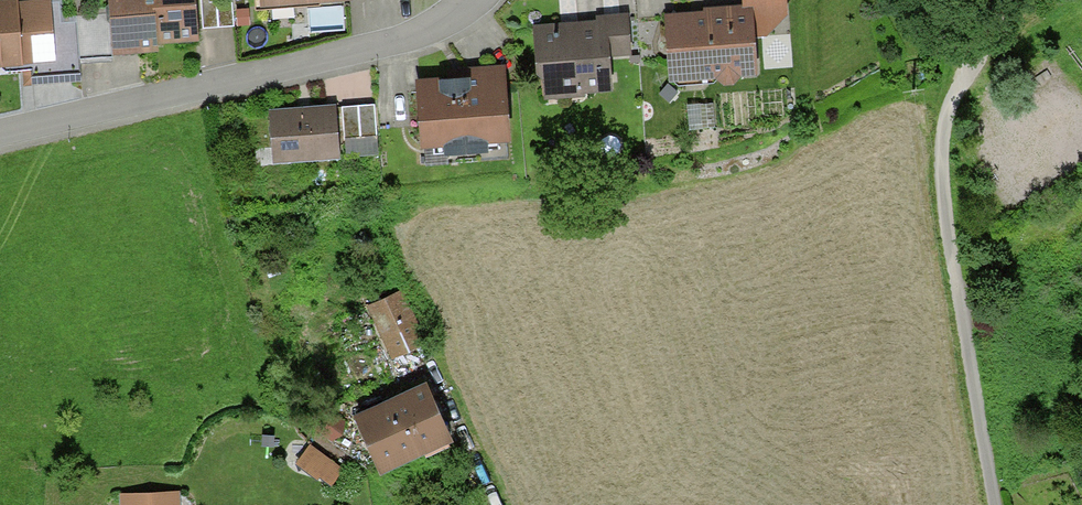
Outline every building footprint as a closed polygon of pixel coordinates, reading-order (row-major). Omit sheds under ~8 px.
[(15,52),(13,10),(12,0),(0,0),(0,53),(15,52)] [(76,51),(74,13),(56,14),(55,0),(24,0),(24,9),(27,52),(28,69),(77,66),(76,51)] [(151,32),(148,0),(112,0),(114,31),(130,30),(130,38),(151,36),(151,32)] [(151,32),(172,31),(171,22),(191,20),(190,0),(148,0),(151,32)] [(228,0),(198,0),(199,19),(230,17),(228,0)] [(665,8),(667,40),(678,40),(680,66),(753,61),(751,26),(749,2),(744,3),(729,4),(729,0),(699,0),(699,6),(665,8)] [(744,3),(749,2),(751,26),(766,26),(787,7),(787,0),(744,0),(744,3)] [(73,4),(74,13),(76,51),(110,49),(107,2),(73,4)] [(599,18),(601,44),(625,42),(622,8),(598,9),(599,18)] [(15,52),(27,52),(24,9),(13,10),(15,52)] [(601,44),(599,18),(538,22),(542,80),(603,76),(601,44)] [(462,69),(417,70),(419,135),(442,134),(442,145),(495,144),(494,129),(502,128),(500,63),(462,64),(462,69)] [(712,94),(684,96),(686,121),(714,119),(712,94)] [(333,97),(266,102),(270,140),(284,139),(285,150),(337,145),(333,97)] [(378,136),(377,103),(343,104),(345,137),(378,136)] [(375,320),(409,305),(399,284),(366,299),(375,320)] [(409,305),(375,320),(389,352),(423,337),(409,305)] [(424,382),(354,414),(381,472),(450,441),(424,382)] [(334,490),(348,470),(313,446),(299,465),(334,490)] [(119,493),(119,504),(179,504),(178,491),(119,493)]
